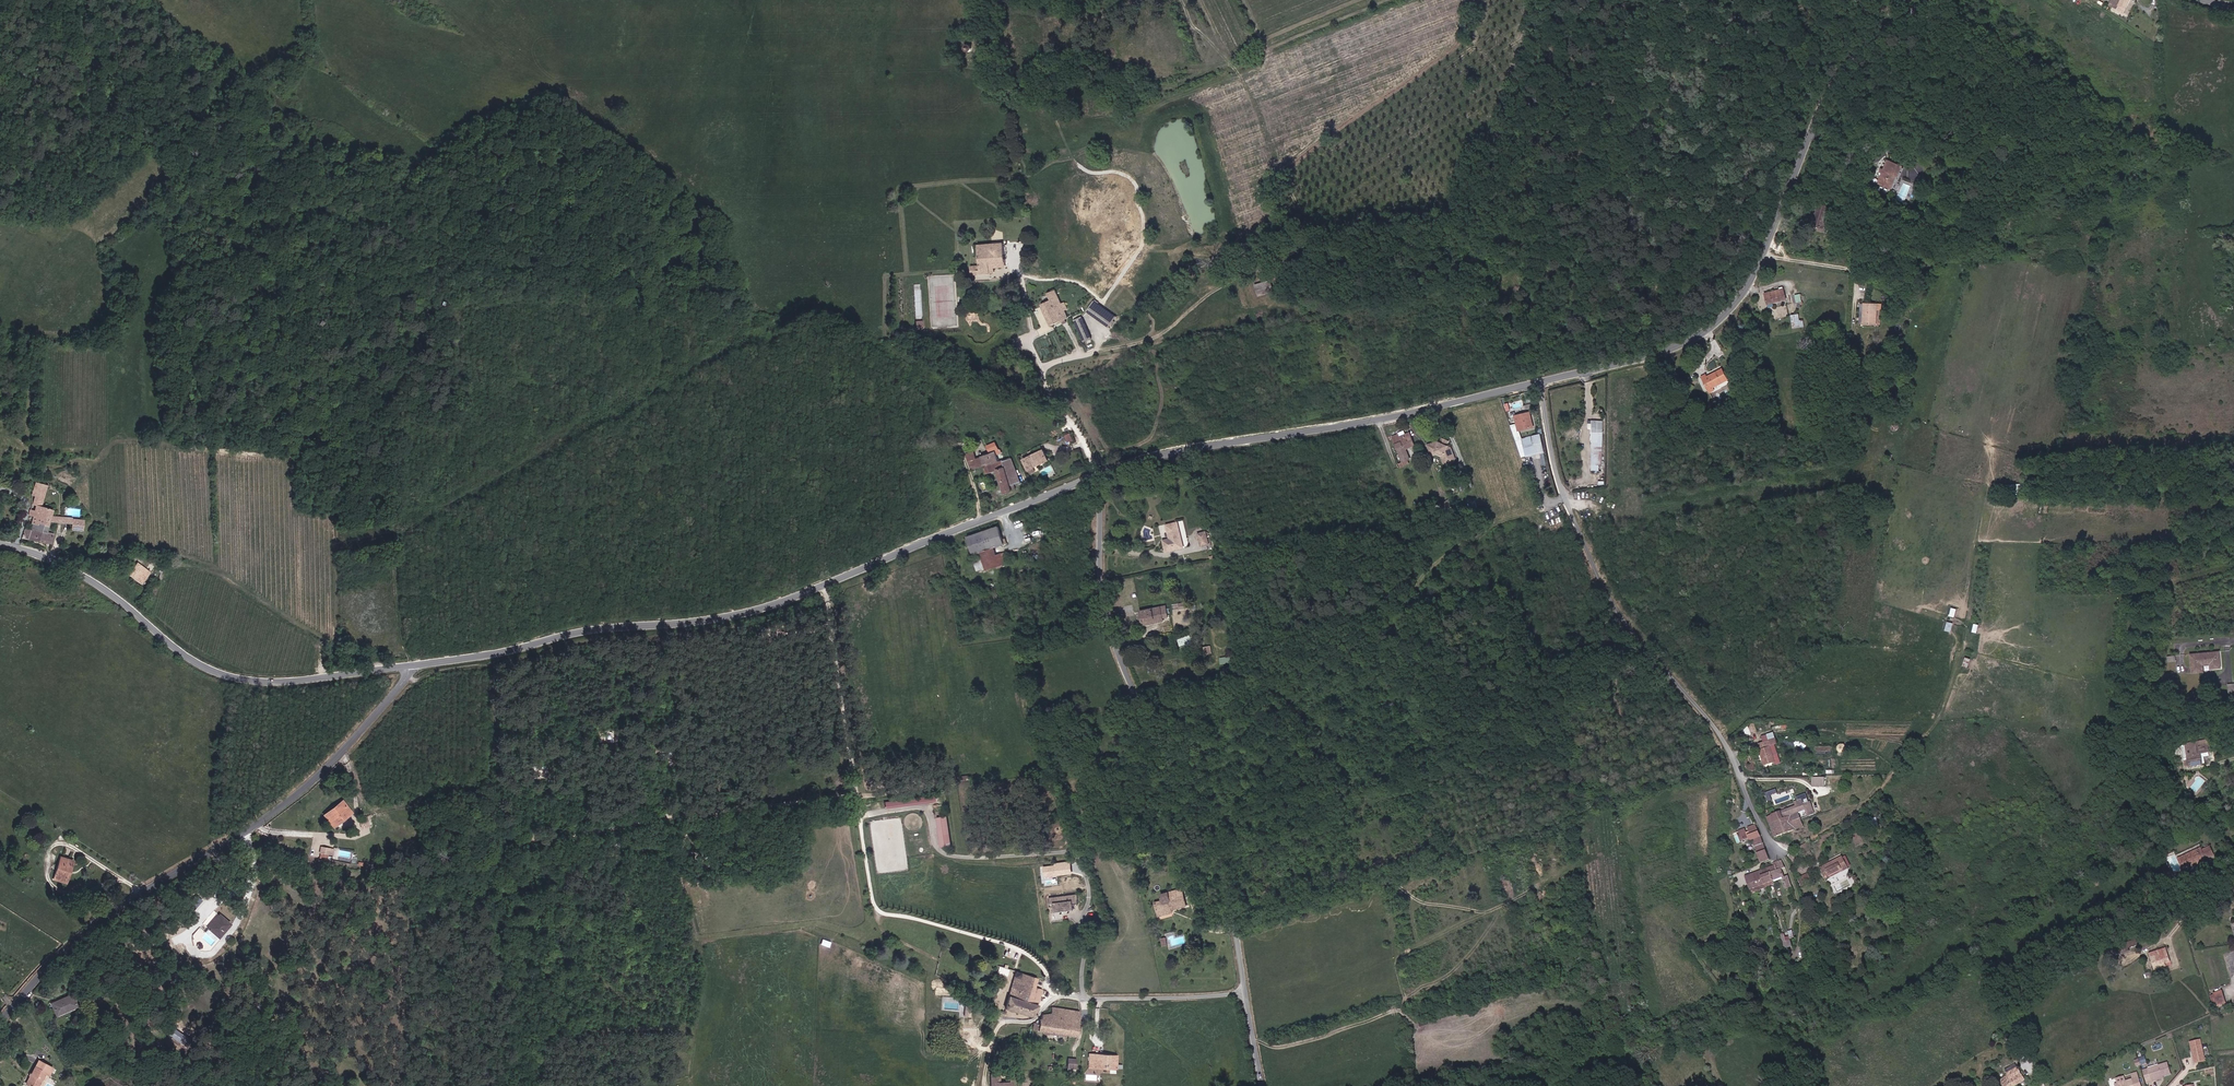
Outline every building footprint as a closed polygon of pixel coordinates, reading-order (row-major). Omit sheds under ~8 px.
[(2115,5),(2111,3),(2109,7),(2124,14),(2131,0),(2117,0),(2115,5)] [(1901,168),(1887,163),(1878,185),(1890,190),(1896,177),(1898,178),(1901,168)] [(1819,205),(1811,224),(1823,228),(1831,209),(1819,205)] [(976,274),(990,274),(989,267),(989,263),(995,263),(1004,263),(1004,244),(979,245),(980,270),(976,270),(976,274)] [(1275,291),(1271,280),(1256,285),(1259,296),(1275,291)] [(1785,298),(1782,287),(1763,293),(1767,305),(1785,298)] [(1043,306),(1052,326),(1069,319),(1065,311),(1069,310),(1065,303),(1062,304),(1057,291),(1050,294),(1053,301),(1043,306)] [(1875,320),(1875,299),(1864,299),(1864,310),(1860,310),(1860,320),(1875,320)] [(1118,318),(1096,302),(1088,313),(1110,328),(1118,318)] [(1092,339),(1083,318),(1075,321),(1084,343),(1092,339)] [(916,329),(925,329),(925,320),(916,320),(916,329)] [(1726,381),(1720,370),(1701,380),(1706,391),(1726,381)] [(1518,428),(1529,427),(1528,424),(1532,423),(1531,412),(1515,415),(1518,428)] [(1602,418),(1591,418),(1590,462),(1600,463),(1602,418)] [(1413,442),(1409,432),(1405,434),(1399,436),(1397,433),(1392,435),(1397,447),(1413,442)] [(1540,433),(1517,439),(1522,458),(1544,452),(1540,433)] [(1446,447),(1443,439),(1446,438),(1443,437),(1441,441),(1438,440),(1434,441),(1437,450),(1442,453),(1445,452),(1448,458),(1446,458),(1448,463),(1454,461),(1456,458),(1452,448),(1450,449),(1449,446),(1446,447)] [(998,470),(1005,490),(1011,487),(1010,485),(1012,484),(1003,459),(1012,457),(1008,446),(1000,449),(997,441),(988,444),(991,452),(976,457),(974,450),(967,451),(971,468),(984,465),(987,474),(998,470)] [(1437,450),(1434,441),(1428,443),(1431,454),(1437,451),(1437,450)] [(1398,450),(1405,448),(1414,445),(1413,442),(1397,447),(1398,450)] [(1044,448),(1042,443),(1033,447),(1035,452),(1044,448)] [(1028,469),(1049,459),(1045,448),(1044,448),(1035,452),(1023,458),(1028,469)] [(1437,450),(1437,451),(1438,453),(1441,455),(1445,464),(1448,463),(1446,458),(1448,458),(1445,452),(1442,453),(1437,450)] [(1409,458),(1406,451),(1399,454),(1401,461),(1409,458)] [(1003,459),(1012,484),(1021,481),(1015,465),(1019,464),(1018,460),(1014,462),(1012,457),(1003,459)] [(43,482),(33,480),(29,494),(29,505),(27,512),(32,515),(39,517),(37,523),(47,526),(48,522),(50,515),(52,509),(35,504),(39,489),(42,489),(43,482)] [(1470,510),(1478,508),(1476,500),(1468,502),(1470,510)] [(62,518),(50,515),(48,522),(60,525),(62,518)] [(71,520),(62,518),(60,525),(69,526),(70,521),(71,520)] [(1166,549),(1183,545),(1178,520),(1167,522),(1170,536),(1163,538),(1166,549)] [(70,521),(69,526),(68,530),(80,533),(82,525),(70,521)] [(30,522),(30,525),(29,528),(36,530),(46,533),(46,531),(47,526),(37,523),(37,524),(30,522)] [(25,523),(21,536),(26,537),(29,528),(30,525),(25,523)] [(981,551),(995,546),(1007,542),(1006,538),(1004,539),(999,526),(988,530),(969,537),(974,554),(981,551)] [(34,539),(36,530),(29,528),(26,537),(34,539)] [(1198,531),(1201,544),(1209,542),(1206,529),(1198,531)] [(46,533),(36,530),(34,539),(51,542),(53,535),(46,533)] [(998,554),(995,546),(981,551),(988,569),(1007,562),(1004,552),(998,554)] [(145,571),(130,562),(127,568),(141,577),(145,571)] [(137,584),(141,577),(127,568),(122,575),(137,584)] [(1142,625),(1154,623),(1153,620),(1164,618),(1163,615),(1169,614),(1167,605),(1139,611),(1142,625)] [(1947,621),(1945,630),(1951,632),(1953,622),(1947,621)] [(1204,646),(1206,655),(1213,653),(1211,645),(1204,646)] [(2187,655),(2188,669),(2192,668),(2192,674),(2201,673),(2201,666),(2210,666),(2210,670),(2219,669),(2217,653),(2187,655)] [(1968,667),(1971,658),(1966,656),(1963,665),(1968,667)] [(1760,740),(1761,745),(1759,746),(1765,763),(1776,760),(1770,743),(1778,740),(1776,735),(1760,740)] [(2198,756),(2197,752),(2200,752),(2198,744),(2183,748),(2185,759),(2181,760),(2183,766),(2200,763),(2198,756)] [(1823,778),(1811,777),(1811,786),(1823,786),(1823,778)] [(1772,794),(1776,793),(1776,789),(1765,792),(1767,801),(1773,800),(1772,794)] [(932,800),(932,796),(882,801),(882,806),(932,800)] [(1808,809),(1809,814),(1816,811),(1812,800),(1805,802),(1803,796),(1796,798),(1798,803),(1780,808),(1783,816),(1789,814),(1792,819),(1802,816),(1801,812),(1808,809)] [(341,809),(340,807),(331,813),(333,815),(341,809)] [(1780,808),(1767,812),(1773,827),(1779,824),(1778,818),(1783,816),(1780,808)] [(330,830),(347,818),(341,809),(333,815),(331,813),(322,819),(330,830)] [(1805,824),(1802,816),(1792,819),(1789,814),(1783,816),(1778,818),(1779,824),(1773,827),(1775,834),(1805,824)] [(948,846),(944,817),(934,818),(938,847),(948,846)] [(1749,825),(1751,832),(1754,831),(1755,833),(1761,831),(1757,823),(1749,825)] [(1740,828),(1742,837),(1749,835),(1749,837),(1753,836),(1760,860),(1770,857),(1761,831),(1755,833),(1754,831),(1751,832),(1748,832),(1746,826),(1740,828)] [(1811,843),(1807,839),(1795,845),(1798,850),(1802,848),(1806,855),(1812,852),(1809,844),(1811,843)] [(2207,846),(2206,846),(2201,849),(2200,846),(2176,857),(2181,868),(2193,862),(2194,864),(2199,862),(2198,860),(2205,857),(2204,857),(2211,854),(2207,846)] [(1827,875),(1846,862),(1840,851),(1820,865),(1827,875)] [(1774,859),(1775,862),(1776,867),(1771,869),(1774,876),(1784,873),(1782,865),(1785,864),(1782,856),(1774,859)] [(1045,873),(1072,869),(1070,858),(1056,859),(1056,862),(1044,863),(1045,873)] [(66,885),(72,862),(61,859),(55,881),(66,885)] [(72,862),(66,885),(69,886),(75,863),(72,862)] [(1763,872),(1761,872),(1764,880),(1774,876),(1771,869),(1776,867),(1775,862),(1761,867),(1763,872)] [(1753,874),(1756,883),(1764,880),(1761,872),(1763,872),(1761,867),(1756,868),(1758,873),(1753,874)] [(2168,881),(2178,877),(2176,872),(2171,874),(2170,870),(2165,872),(2165,873),(2165,876),(2166,876),(2167,877),(2164,878),(2165,881),(2168,879),(2168,881)] [(244,882),(234,872),(230,876),(240,886),(244,882)] [(1814,880),(1808,872),(1801,877),(1807,884),(1814,880)] [(1786,885),(1792,883),(1788,873),(1782,875),(1786,885)] [(1185,895),(1183,887),(1174,889),(1176,898),(1185,895)] [(1188,904),(1185,895),(1176,898),(1174,889),(1163,892),(1164,898),(1165,902),(1158,903),(1159,911),(1188,904)] [(1053,893),(1054,904),(1054,908),(1073,905),(1072,901),(1078,900),(1077,890),(1053,893)] [(1160,914),(1188,907),(1188,904),(1159,911),(1160,914)] [(218,920),(207,933),(217,942),(228,929),(218,920)] [(1793,935),(1791,928),(1782,931),(1784,938),(1793,935)] [(204,938),(214,946),(217,942),(207,933),(203,937),(204,938)] [(2129,951),(2128,949),(2139,944),(2136,938),(2112,949),(2116,957),(2129,951)] [(2159,963),(2164,962),(2169,959),(2165,948),(2148,956),(2154,971),(2161,969),(2159,963)] [(1014,979),(1017,970),(1000,964),(996,973),(1014,979)] [(1020,981),(1023,972),(1017,970),(1014,979),(1007,1007),(1036,1016),(1038,1008),(1044,989),(1036,987),(1020,981)] [(1036,987),(1039,977),(1023,972),(1020,981),(1036,987)] [(2216,1003),(2225,1000),(2221,988),(2212,990),(2216,1003)] [(63,1018),(83,1006),(77,995),(57,1007),(63,1018)] [(1053,1006),(1052,1013),(1051,1019),(1080,1023),(1081,1017),(1081,1010),(1053,1006)] [(1052,1013),(1044,1013),(1041,1019),(1038,1019),(1037,1022),(1035,1022),(1033,1028),(1078,1035),(1080,1023),(1051,1019),(1052,1013)] [(964,1028),(965,1036),(979,1036),(979,1031),(976,1031),(976,1028),(972,1028),(972,1024),(960,1023),(960,1028),(964,1028)] [(2206,1061),(2201,1040),(2190,1043),(2193,1052),(2194,1052),(2195,1054),(2194,1055),(2196,1064),(2206,1061)] [(1090,1066),(1118,1068),(1118,1054),(1091,1053),(1090,1066)] [(1068,1068),(1077,1068),(1078,1058),(1069,1057),(1068,1068)] [(2162,1076),(2170,1074),(2166,1062),(2147,1069),(2151,1082),(2155,1081),(2155,1079),(2162,1076)] [(58,1073),(44,1063),(28,1085),(29,1085),(44,1085),(49,1078),(53,1081),(58,1073)] [(2022,1080),(2016,1068),(1998,1076),(2002,1085),(2007,1085),(2022,1080)] [(2133,1081),(2138,1079),(2136,1072),(2130,1074),(2132,1079),(2125,1081),(2117,1084),(2114,1085),(2134,1085),(2133,1081)] [(1001,1073),(992,1073),(992,1085),(1000,1085),(1000,1081),(1001,1081),(1001,1073)] [(1001,1081),(1000,1081),(1000,1085),(1015,1085),(1014,1077),(1009,1077),(1009,1081),(1001,1081)]
